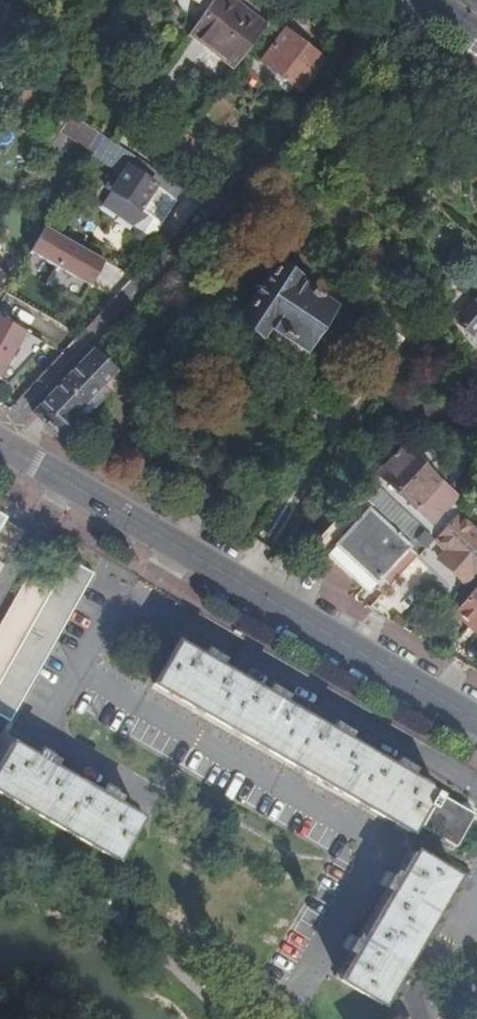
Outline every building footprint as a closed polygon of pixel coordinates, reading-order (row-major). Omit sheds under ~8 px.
[(236,71),(267,29),(227,0),(216,0),(193,32),(221,53),(218,57),(236,71)] [(303,25),(310,16),(295,6),(289,15),(303,25)] [(301,96),(326,64),(286,34),(263,65),(301,96)] [(62,134),(64,136),(74,120),(72,119),(62,134)] [(64,136),(88,152),(97,136),(74,120),(64,136)] [(88,152),(87,155),(123,177),(112,194),(162,228),(178,204),(188,196),(111,145),(97,136),(88,152)] [(40,228),(24,256),(54,273),(53,274),(85,292),(101,263),(40,228)] [(291,342),(298,346),(326,304),(296,284),(297,282),(277,269),(275,271),(274,271),(269,279),(270,280),(252,306),(250,305),(246,313),(247,315),(240,324),(261,338),(269,327),(282,336),(281,337),(290,343),(291,342)] [(149,309),(143,303),(134,313),(141,317),(149,309)] [(458,326),(471,338),(476,330),(476,304),(458,326)] [(141,317),(134,313),(125,322),(130,328),(141,317)] [(24,332),(0,320),(0,376),(24,332)] [(35,417),(57,439),(82,416),(79,413),(115,376),(94,355),(35,417)] [(409,551),(417,559),(433,542),(455,518),(464,507),(402,450),(396,456),(393,455),(391,456),(390,456),(376,471),(380,475),(314,545),(368,594),(409,551)] [(433,542),(445,553),(437,562),(462,586),(476,569),(476,538),(473,535),(455,518),(433,542)] [(0,523),(0,566),(16,538),(1,529),(2,524),(0,523)] [(71,565),(54,595),(0,690),(0,721),(12,727),(96,579),(71,565)] [(54,595),(29,580),(0,632),(0,690),(54,595)] [(456,614),(476,634),(476,590),(456,614)] [(222,666),(209,659),(183,644),(156,690),(411,838),(420,823),(427,827),(424,833),(459,852),(476,820),(435,797),(438,791),(412,776),(399,769),(349,739),(335,732),(286,704),(273,696),(222,666)] [(213,651),(209,659),(222,666),(226,659),(213,651)] [(277,688),(273,696),(286,704),(290,696),(277,688)] [(335,732),(349,739),(353,732),(340,724),(335,732)] [(42,760),(16,745),(0,772),(0,797),(118,865),(144,818),(118,803),(104,796),(54,767),(42,760)] [(47,752),(42,760),(54,767),(59,759),(47,752)] [(399,769),(412,776),(417,768),(404,761),(399,769)] [(104,796),(118,803),(122,796),(109,789),(104,796)] [(359,944),(352,957),(336,983),(383,1010),(457,882),(411,855),(396,882),(388,894),(359,944)] [(388,894),(396,882),(389,878),(381,890),(388,894)] [(344,953),(352,957),(359,944),(351,940),(344,953)]
